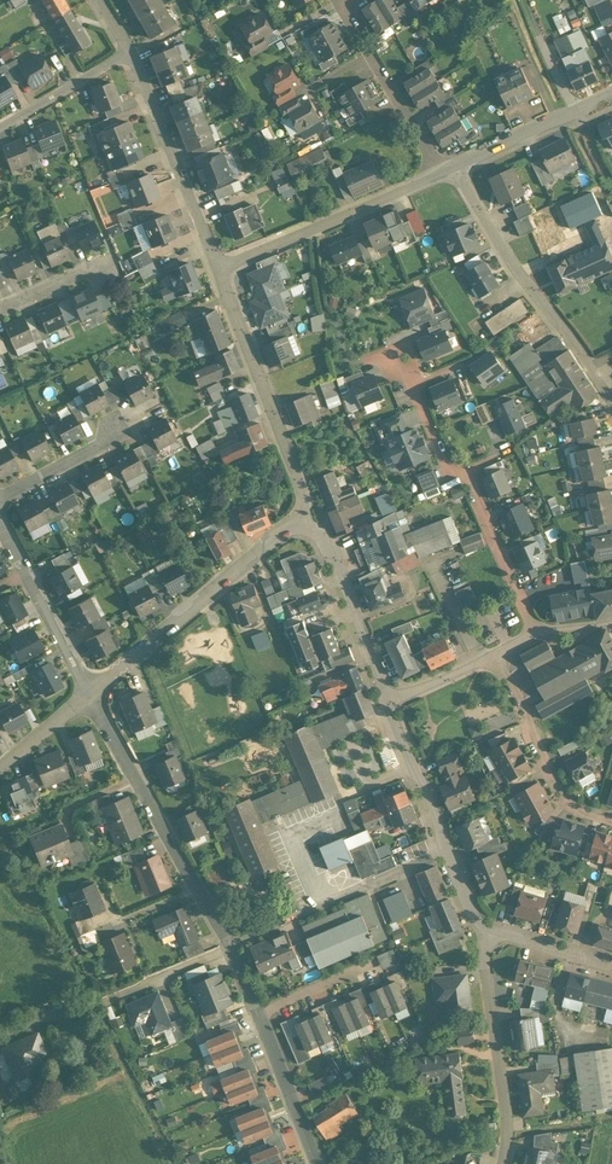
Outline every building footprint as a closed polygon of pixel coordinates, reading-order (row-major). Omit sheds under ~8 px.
[(10,0),(16,9),(27,2),(26,0),(11,0),(10,0)] [(53,20),(70,10),(64,0),(41,0),(53,20)] [(139,19),(163,6),(159,0),(129,0),(139,19)] [(393,0),(378,0),(376,1),(391,26),(403,18),(404,18),(397,8),(393,0)] [(410,0),(404,4),(414,21),(420,17),(417,10),(416,11),(410,0)] [(427,0),(410,0),(416,11),(417,10),(429,3),(427,0)] [(596,3),(606,26),(611,24),(611,0),(604,0),(596,3)] [(391,26),(376,1),(363,9),(378,34),(379,34),(391,26)] [(414,21),(404,4),(397,8),(404,18),(403,18),(407,25),(414,21)] [(197,10),(201,17),(209,13),(205,5),(197,10)] [(163,6),(139,19),(150,38),(174,25),(163,6)] [(572,9),(566,12),(569,18),(575,16),(572,9)] [(70,10),(53,20),(72,53),(89,43),(70,10)] [(261,14),(254,18),(250,17),(247,19),(246,22),(240,26),(249,41),(251,45),(263,38),(272,33),(261,14)] [(558,15),(550,19),(558,35),(571,28),(566,18),(560,20),(558,15)] [(576,18),(570,21),(574,27),(579,25),(576,18)] [(320,30),(310,36),(317,49),(341,35),(334,22),(320,30)] [(316,24),(302,32),(306,39),(310,36),(320,30),(316,24)] [(378,34),(372,24),(366,27),(376,44),(382,40),(379,34),(378,34)] [(609,33),(606,26),(592,33),(595,40),(599,38),(609,33)] [(36,29),(25,36),(29,43),(41,36),(36,29)] [(580,30),(567,36),(575,54),(585,49),(585,50),(589,48),(580,30)] [(599,38),(611,64),(611,32),(609,33),(599,38)] [(341,35),(317,49),(324,61),(325,62),(348,48),(341,35)] [(567,36),(555,42),(563,58),(564,59),(573,55),(575,54),(567,36)] [(263,38),(251,45),(249,41),(244,43),(251,56),(268,46),(263,38)] [(230,40),(219,47),(226,58),(237,51),(230,40)] [(164,41),(151,48),(154,55),(167,50),(164,41)] [(0,51),(0,54),(4,60),(12,55),(7,47),(0,51)] [(174,47),(151,56),(157,71),(180,62),(174,47)] [(575,54),(573,55),(564,59),(563,58),(569,71),(568,71),(577,90),(598,80),(590,62),(585,50),(585,49),(575,54)] [(19,66),(19,67),(26,78),(31,88),(52,76),(40,55),(19,66)] [(335,56),(325,62),(324,61),(319,64),(323,71),(338,62),(335,56)] [(432,58),(416,68),(419,74),(430,68),(430,69),(436,65),(432,58)] [(19,66),(15,59),(6,65),(16,82),(17,84),(26,78),(19,67),(19,66)] [(180,62),(157,71),(163,86),(166,85),(179,80),(186,77),(180,62)] [(5,64),(0,67),(0,75),(2,79),(4,77),(9,86),(16,82),(5,64)] [(290,65),(282,69),(279,68),(276,70),(275,73),(269,76),(277,92),(279,95),(292,88),(300,84),(290,65)] [(419,74),(405,83),(412,96),(437,81),(430,69),(430,68),(419,74)] [(522,68),(495,80),(508,108),(535,95),(522,68)] [(16,97),(9,86),(4,77),(2,79),(0,80),(0,106),(16,97)] [(349,90),(340,95),(341,95),(347,106),(376,89),(372,82),(370,83),(368,79),(349,90)] [(179,80),(166,85),(168,92),(182,86),(179,80)] [(437,81),(412,96),(420,109),(435,100),(445,94),(437,81)] [(112,82),(92,90),(100,113),(105,111),(120,105),(121,105),(112,82)] [(185,93),(187,100),(194,97),(203,93),(199,83),(183,90),(185,93)] [(345,84),(331,92),(332,95),(334,99),(341,95),(340,95),(349,90),(345,84)] [(182,86),(168,92),(171,98),(185,93),(183,90),(182,86)] [(292,88),(279,95),(277,92),(273,94),(280,106),(297,97),(292,88)] [(329,89),(323,92),(326,99),(332,95),(331,92),(329,89)] [(376,89),(347,106),(352,116),(353,117),(361,112),(380,101),(378,97),(380,96),(376,89)] [(445,94),(435,100),(439,107),(455,97),(451,90),(445,94)] [(185,93),(171,98),(174,105),(187,100),(185,93)] [(174,105),(171,106),(177,121),(200,112),(194,97),(187,100),(174,105)] [(297,97),(280,106),(286,119),(291,116),(289,112),(301,105),(297,97)] [(455,97),(439,107),(442,113),(453,106),(453,107),(459,103),(455,97)] [(95,100),(89,102),(95,116),(100,113),(95,100)] [(301,105),(289,112),(291,116),(299,131),(305,128),(309,129),(312,127),(313,124),(320,120),(310,101),(301,105)] [(120,105),(105,111),(107,119),(123,113),(120,105)] [(442,113),(428,121),(435,134),(460,119),(453,107),(453,106),(442,113)] [(200,112),(177,121),(182,136),(206,127),(200,112)] [(361,112),(353,117),(352,116),(346,120),(350,127),(365,118),(361,112)] [(460,119),(435,134),(443,147),(458,139),(468,132),(460,119)] [(598,127),(604,139),(605,138),(608,136),(608,138),(611,146),(611,120),(598,127)] [(54,121),(45,125),(34,130),(40,143),(43,151),(63,143),(54,121)] [(102,121),(88,127),(92,137),(98,134),(98,133),(105,130),(102,121)] [(105,130),(98,133),(98,134),(106,152),(135,140),(127,122),(105,130)] [(213,124),(206,127),(212,142),(219,139),(213,124)] [(206,127),(183,136),(188,151),(191,150),(204,145),(212,142),(206,127)] [(331,128),(323,132),(327,140),(335,136),(331,128)] [(468,132),(458,139),(461,145),(478,135),(474,128),(468,132)] [(565,139),(540,151),(544,158),(551,172),(576,159),(565,139)] [(23,140),(13,143),(13,144),(2,148),(13,176),(14,176),(11,170),(31,162),(33,169),(34,168),(31,162),(26,148),(23,140)] [(135,140),(106,152),(113,170),(142,158),(135,140)] [(204,145),(207,152),(213,149),(215,148),(212,142),(204,145)] [(40,143),(33,146),(38,160),(45,157),(43,151),(40,143)] [(204,145),(191,150),(193,157),(207,152),(204,145)] [(33,146),(26,148),(31,162),(32,162),(38,160),(33,146)] [(314,147),(300,154),(301,157),(315,150),(314,147)] [(328,162),(328,161),(324,152),(322,148),(314,152),(320,165),(328,162)] [(196,164),(216,156),(213,149),(207,152),(193,157),(196,164)] [(267,149),(261,153),(265,161),(272,158),(267,149)] [(324,152),(328,161),(332,159),(328,150),(324,152)] [(314,152),(301,158),(287,164),(294,178),(308,172),(307,171),(320,165),(314,152)] [(196,164),(194,165),(204,191),(231,180),(221,154),(216,156),(196,164)] [(343,172),(344,175),(354,196),(355,199),(385,185),(373,158),(343,172)] [(551,172),(544,158),(532,163),(543,186),(556,180),(551,172)] [(551,172),(556,180),(580,167),(576,159),(551,172)] [(32,162),(31,162),(34,168),(34,170),(41,168),(38,160),(32,162)] [(340,166),(332,170),(336,179),(344,175),(343,172),(340,166)] [(121,167),(113,170),(107,172),(111,182),(124,176),(121,167)] [(513,168),(491,178),(503,204),(511,201),(524,195),(524,194),(513,168)] [(283,171),(274,175),(277,181),(287,177),(283,171)] [(149,174),(127,183),(127,184),(137,207),(158,199),(149,174)] [(354,196),(344,175),(336,179),(346,200),(354,196)] [(69,176),(62,179),(64,185),(71,182),(69,176)] [(124,176),(111,182),(114,189),(127,184),(124,176)] [(588,176),(582,179),(586,185),(592,183),(588,176)] [(287,177),(277,181),(281,192),(293,188),(287,177)] [(239,180),(213,191),(217,199),(242,189),(239,180)] [(293,188),(281,192),(283,197),(295,192),(293,188)] [(524,195),(511,201),(515,211),(529,205),(524,195)] [(253,205),(241,210),(241,209),(224,216),(234,239),(250,232),(250,231),(262,226),(253,205)] [(529,205),(515,211),(519,219),(519,220),(528,216),(533,213),(529,205)] [(131,209),(117,215),(120,223),(134,217),(131,209)] [(406,236),(401,223),(396,211),(381,217),(392,242),(406,236)] [(165,214),(143,223),(153,248),(175,239),(165,214)] [(92,222),(73,230),(78,240),(83,252),(93,247),(103,242),(90,215),(92,222)] [(528,216),(519,220),(519,219),(514,222),(521,236),(535,230),(528,216)] [(131,228),(137,226),(134,217),(120,223),(124,232),(131,228)] [(392,242),(381,217),(366,224),(372,238),(376,248),(377,248),(392,242)] [(464,227),(461,219),(442,227),(445,234),(464,227)] [(401,223),(406,236),(408,240),(414,238),(407,221),(401,223)] [(54,223),(36,232),(42,244),(41,245),(45,253),(51,266),(60,262),(60,261),(70,257),(65,246),(60,236),(56,227),(54,223)] [(143,223),(137,226),(131,228),(141,252),(146,249),(147,250),(153,248),(143,223)] [(566,259),(578,285),(586,281),(611,270),(611,255),(597,223),(587,227),(595,246),(566,259)] [(66,230),(63,224),(56,227),(60,236),(65,246),(72,243),(66,230)] [(464,227),(445,234),(454,256),(479,245),(476,238),(478,237),(474,229),(473,229),(470,224),(464,227)] [(73,227),(66,230),(72,243),(78,240),(73,230),(74,230),(73,227)] [(358,244),(355,236),(331,247),(338,264),(362,253),(358,244)] [(544,242),(547,249),(550,255),(553,264),(565,258),(559,244),(555,237),(544,242)] [(376,248),(372,238),(365,241),(374,260),(381,258),(377,248),(376,248)] [(365,241),(358,244),(362,253),(367,264),(374,260),(365,241)] [(153,262),(147,250),(146,249),(141,252),(131,257),(138,270),(153,262)] [(8,258),(8,259),(12,269),(17,280),(27,276),(27,275),(36,271),(27,250),(8,258)] [(45,253),(38,256),(44,269),(51,266),(45,253)] [(0,258),(0,259),(6,272),(12,269),(8,259),(8,258),(7,255),(0,258)] [(277,255),(256,263),(259,271),(275,264),(280,263),(277,255)] [(479,255),(465,263),(470,272),(484,263),(479,255)] [(131,258),(121,261),(125,270),(134,267),(131,258)] [(566,259),(548,267),(560,294),(578,286),(578,285),(566,259)] [(153,262),(138,270),(145,284),(160,276),(153,262)] [(189,263),(168,272),(173,286),(163,290),(162,292),(165,298),(167,299),(177,295),(177,296),(199,287),(189,263)] [(499,286),(485,263),(484,263),(470,272),(467,273),(481,296),(499,286)] [(258,300),(278,292),(285,289),(275,264),(259,271),(248,275),(258,300)] [(611,285),(611,271),(600,277),(606,288),(611,285)] [(586,281),(578,285),(578,286),(581,294),(590,290),(586,281)] [(91,289),(82,293),(82,294),(72,298),(81,319),(100,310),(95,297),(91,289)] [(424,289),(400,298),(412,327),(430,320),(436,318),(435,315),(424,289)] [(261,327),(266,325),(286,317),(289,316),(278,292),(258,300),(251,303),(261,327)] [(106,308),(100,295),(95,297),(101,310),(106,308)] [(339,300),(332,298),(330,305),(337,307),(339,300)] [(520,298),(486,322),(494,335),(529,312),(520,298)] [(57,303),(48,307),(48,308),(38,312),(43,325),(47,333),(66,324),(57,303)] [(357,310),(349,307),(346,315),(354,318),(357,310)] [(229,345),(215,310),(194,321),(200,337),(207,355),(229,345)] [(447,310),(435,315),(436,318),(430,320),(432,327),(449,320),(453,319),(447,310)] [(180,312),(162,321),(168,332),(186,323),(180,312)] [(323,314),(312,317),(314,332),(325,330),(323,314)] [(537,314),(519,326),(524,333),(541,321),(537,314)] [(24,318),(30,330),(36,327),(31,315),(24,318)] [(290,326),(286,317),(266,325),(270,334),(290,326)] [(24,318),(15,322),(5,327),(16,352),(17,352),(15,348),(33,340),(34,339),(30,330),(24,318)] [(429,329),(432,336),(445,331),(445,332),(452,329),(449,320),(432,327),(429,329)] [(200,337),(194,321),(186,325),(192,340),(200,337)] [(541,321),(524,333),(530,341),(536,351),(554,339),(541,321)] [(43,325),(36,327),(42,341),(49,337),(47,333),(43,325)] [(290,326),(270,334),(273,343),(287,338),(294,335),(290,326)] [(34,339),(33,340),(35,344),(42,341),(36,327),(30,330),(34,339)] [(432,336),(419,342),(426,360),(453,349),(445,332),(445,331),(432,336)] [(146,334),(135,339),(140,349),(151,344),(146,334)] [(297,334),(294,335),(287,338),(294,357),(304,353),(297,334)] [(200,337),(192,340),(199,358),(207,355),(200,337)] [(554,339),(536,351),(542,359),(546,365),(555,358),(568,350),(558,337),(554,339)] [(273,343),(263,347),(271,366),(294,357),(287,338),(273,343)] [(536,351),(530,341),(509,354),(522,372),(542,359),(536,351)] [(152,349),(144,353),(146,358),(155,353),(152,349)] [(231,349),(214,356),(215,361),(222,377),(239,370),(231,349)] [(588,380),(569,351),(569,350),(568,350),(555,358),(565,374),(556,380),(560,387),(570,381),(576,389),(588,380)] [(505,371),(492,352),(472,366),(485,385),(505,371)] [(556,380),(565,374),(555,358),(546,365),(556,380)] [(542,359),(522,372),(539,400),(541,399),(541,400),(560,387),(556,380),(546,365),(542,359)] [(215,361),(192,370),(199,387),(222,377),(215,361)] [(355,388),(353,384),(365,379),(362,371),(345,379),(350,390),(355,388)] [(142,374),(123,384),(128,394),(134,405),(144,400),(144,399),(153,394),(142,374)] [(365,379),(353,384),(355,388),(363,406),(384,397),(374,375),(365,379)] [(332,379),(320,383),(322,390),(334,385),(332,379)] [(466,379),(460,382),(468,402),(474,399),(466,379)] [(453,380),(431,389),(440,411),(462,402),(453,380)] [(588,380),(576,389),(570,381),(560,387),(541,400),(541,399),(539,400),(550,416),(551,416),(568,405),(573,413),(599,396),(588,380)] [(122,381),(109,388),(115,401),(128,394),(123,384),(124,384),(122,381)] [(219,383),(207,388),(210,394),(222,388),(221,388),(219,383)] [(98,384),(79,394),(83,402),(90,415),(100,410),(99,409),(109,404),(102,392),(98,384)] [(322,390),(326,399),(338,395),(334,385),(322,390)] [(115,401),(109,388),(102,392),(109,404),(115,401)] [(222,388),(210,394),(214,402),(226,396),(222,388)] [(248,393),(229,401),(232,406),(238,423),(257,416),(248,393)] [(323,423),(312,394),(304,398),(313,420),(312,420),(314,426),(323,423)] [(338,395),(326,399),(330,409),(341,404),(338,395)] [(304,398),(286,405),(295,427),(312,420),(313,420),(304,398)] [(513,398),(494,407),(498,415),(506,435),(525,426),(513,398)] [(491,401),(484,404),(490,419),(498,415),(494,407),(491,401)] [(90,415),(83,402),(77,406),(84,418),(90,415)] [(84,418),(77,406),(70,409),(72,414),(73,413),(77,422),(84,418)] [(232,406),(218,412),(221,419),(225,428),(238,423),(232,406)] [(583,411),(574,415),(576,421),(585,419),(583,411)] [(72,414),(54,423),(65,444),(74,439),(83,434),(77,422),(73,413),(72,414)] [(381,422),(383,427),(376,429),(382,444),(390,441),(393,449),(391,450),(391,449),(382,453),(387,465),(398,461),(401,467),(399,468),(400,470),(428,458),(425,451),(428,451),(423,439),(421,439),(416,429),(409,432),(401,414),(381,422)] [(166,418),(156,424),(147,429),(152,439),(158,449),(177,439),(166,418)] [(576,421),(564,424),(567,440),(594,434),(597,433),(594,418),(585,419),(576,421)] [(221,419),(213,422),(218,435),(226,431),(226,430),(225,430),(225,428),(221,419)] [(260,423),(237,432),(241,443),(246,454),(269,445),(260,423)] [(21,439),(20,440),(26,450),(32,461),(41,455),(50,450),(39,429),(21,439)] [(594,434),(578,437),(580,444),(595,440),(594,434)] [(191,435),(186,438),(190,447),(195,445),(191,435)] [(20,437),(13,441),(20,453),(26,450),(20,440),(21,439),(20,437)] [(152,439),(140,446),(146,459),(160,452),(158,449),(152,439)] [(211,439),(196,447),(200,455),(209,450),(210,450),(215,447),(211,439)] [(595,440),(580,444),(581,450),(596,447),(595,440)] [(13,441),(6,444),(7,447),(8,446),(13,457),(20,453),(13,441)] [(241,443),(219,452),(223,463),(246,454),(241,443)] [(0,451),(0,477),(10,472),(9,472),(19,467),(13,457),(8,446),(7,447),(0,451)] [(146,459),(140,446),(133,450),(140,462),(146,459)] [(581,450),(577,451),(577,452),(578,452),(581,466),(603,461),(600,447),(600,446),(596,447),(581,450)] [(133,450),(123,455),(114,460),(117,465),(124,478),(125,480),(144,470),(140,462),(133,450)] [(209,450),(200,455),(204,462),(204,461),(205,462),(206,461),(206,460),(213,457),(210,450),(209,450)] [(484,467),(487,474),(504,467),(502,460),(484,467)] [(368,461),(357,467),(370,491),(382,485),(368,461)] [(603,461),(581,466),(584,480),(584,481),(604,477),(607,476),(607,475),(606,476),(603,461)] [(100,464),(90,470),(81,475),(92,495),(111,485),(104,472),(100,464)] [(117,465),(110,468),(117,481),(124,478),(117,465)] [(117,481),(110,468),(104,472),(111,485),(117,481)] [(433,470),(417,476),(424,492),(440,486),(433,470)] [(502,470),(483,478),(492,499),(512,490),(502,470)] [(334,471),(316,478),(327,508),(342,502),(357,496),(354,487),(342,491),(334,471)] [(81,475),(74,479),(81,491),(88,488),(81,475)] [(604,477),(588,480),(590,487),(605,484),(604,477)] [(81,491),(74,479),(68,482),(75,495),(81,491)] [(571,480),(562,482),(563,490),(573,489),(571,480)] [(68,481),(58,487),(49,492),(55,504),(60,512),(79,502),(75,495),(68,482),(68,481)] [(605,484),(590,487),(591,493),(607,490),(605,484)] [(370,491),(368,491),(375,508),(390,502),(382,485),(370,491)] [(462,486),(452,490),(455,499),(465,495),(462,486)] [(588,494),(588,495),(592,509),(611,505),(611,500),(610,490),(610,489),(607,490),(591,493),(588,494)] [(357,496),(342,502),(349,520),(365,514),(357,496)] [(37,500),(27,505),(27,506),(18,511),(29,531),(47,521),(48,521),(42,511),(37,500)] [(327,508),(339,536),(353,530),(349,520),(342,502),(327,508)] [(55,504),(49,507),(55,520),(63,516),(60,512),(55,504)] [(264,505),(241,515),(248,534),(272,524),(264,505)] [(522,505),(502,513),(513,537),(532,529),(522,505)] [(559,505),(551,508),(554,516),(562,513),(559,505)] [(592,509),(595,524),(595,525),(598,524),(611,521),(611,505),(592,509)] [(55,520),(49,507),(42,511),(48,521),(47,521),(49,524),(55,520)] [(174,508),(167,511),(170,519),(177,516),(174,508)] [(404,511),(397,514),(400,520),(407,517),(404,511)] [(394,513),(356,532),(362,547),(365,556),(368,563),(372,572),(372,573),(382,568),(384,567),(372,538),(388,531),(386,526),(398,521),(394,513)] [(451,517),(444,520),(453,544),(461,541),(451,517)] [(404,535),(403,535),(410,554),(417,551),(420,558),(453,544),(444,520),(404,535)] [(226,546),(218,531),(222,529),(218,521),(200,530),(216,560),(229,553),(226,546)] [(598,524),(600,531),(607,530),(611,529),(611,521),(598,524)] [(222,529),(218,531),(226,546),(239,539),(231,524),(222,529)] [(388,531),(372,538),(384,567),(393,563),(410,554),(403,535),(404,535),(400,526),(388,531)] [(190,528),(188,532),(189,536),(194,536),(196,533),(194,529),(190,528)] [(143,530),(135,534),(140,544),(148,540),(143,530)] [(600,531),(586,533),(588,542),(594,541),(593,540),(609,537),(607,530),(600,531)] [(481,533),(461,541),(466,554),(486,546),(481,533)] [(130,535),(122,539),(126,548),(134,544),(130,535)] [(520,542),(523,549),(537,543),(534,536),(520,542)] [(593,540),(594,541),(595,548),(598,551),(600,558),(611,556),(611,536),(609,537),(593,540)] [(523,549),(516,552),(524,571),(545,562),(537,543),(523,549)] [(355,550),(358,558),(365,556),(362,547),(355,550)] [(410,554),(393,563),(398,575),(421,563),(420,558),(417,551),(410,554)] [(286,573),(292,571),(312,562),(310,556),(308,554),(304,553),(301,552),(281,560),(285,569),(286,573)] [(64,553),(51,560),(55,567),(68,560),(64,553)] [(365,556),(358,558),(361,566),(368,563),(365,556)] [(68,560),(55,567),(58,574),(71,567),(68,560)] [(571,563),(575,584),(582,583),(583,589),(591,588),(587,568),(585,560),(571,563)] [(312,562),(292,571),(296,582),(295,582),(298,592),(303,590),(305,596),(316,591),(314,586),(323,582),(315,561),(312,562)] [(178,563),(158,573),(165,586),(170,594),(179,589),(178,589),(189,583),(178,563)] [(587,568),(591,588),(601,586),(597,566),(587,568)] [(58,574),(50,578),(55,587),(56,587),(61,596),(81,586),(71,567),(58,574)] [(382,568),(372,573),(372,572),(360,578),(363,586),(382,579),(386,578),(382,568)] [(292,587),(286,573),(285,569),(276,573),(283,590),(292,587)] [(296,582),(292,571),(286,573),(292,587),(297,599),(298,599),(301,598),(298,592),(295,582),(296,582)] [(158,573),(152,576),(158,589),(165,586),(158,573)] [(158,589),(152,576),(145,580),(147,585),(148,585),(152,593),(158,589)] [(270,577),(262,580),(266,594),(275,591),(270,577)] [(363,586),(372,610),(391,602),(387,591),(382,579),(363,586)] [(147,585),(128,595),(140,617),(149,612),(148,611),(159,606),(152,593),(148,585),(147,585)] [(254,585),(231,594),(243,626),(258,620),(253,607),(261,604),(254,585)] [(401,585),(387,591),(391,602),(405,596),(401,585)] [(470,586),(456,592),(462,605),(463,605),(466,611),(480,605),(477,599),(470,586)] [(283,590),(281,591),(286,603),(297,599),(292,587),(283,590)] [(583,589),(551,596),(556,621),(596,613),(592,594),(592,593),(591,588),(583,589)] [(593,593),(592,593),(592,594),(596,613),(597,618),(597,620),(599,619),(598,619),(611,616),(611,589),(593,593)] [(281,591),(275,594),(280,606),(286,603),(281,591)] [(301,598),(298,599),(303,613),(308,611),(309,611),(318,607),(322,606),(316,591),(305,596),(301,598)] [(0,601),(0,611),(8,626),(12,623),(25,616),(28,615),(16,593),(0,601)] [(275,594),(267,597),(272,609),(280,606),(275,594)] [(89,598),(68,609),(73,618),(74,618),(79,628),(91,622),(99,617),(89,598)] [(128,610),(122,614),(125,618),(131,615),(128,610)] [(99,617),(91,622),(94,628),(107,621),(103,614),(99,617)] [(28,622),(25,616),(12,623),(15,629),(28,622)] [(299,616),(287,620),(285,621),(288,627),(301,622),(299,616)] [(107,621),(94,628),(97,634),(106,630),(110,628),(107,621)] [(332,628),(312,636),(313,636),(312,636),(312,637),(308,638),(307,636),(309,635),(304,621),(301,622),(288,627),(302,663),(306,661),(310,670),(319,666),(317,662),(322,660),(326,672),(355,660),(349,647),(340,650),(332,628)] [(28,622),(15,629),(19,636),(32,629),(28,622)] [(411,622),(392,630),(396,638),(404,634),(404,635),(415,630),(411,622)] [(19,636),(9,641),(20,661),(43,649),(32,629),(19,636)] [(607,629),(588,640),(588,641),(571,650),(587,679),(605,669),(606,671),(611,668),(611,639),(607,629)] [(97,634),(85,641),(90,650),(96,660),(116,649),(106,630),(97,634)] [(265,631),(252,636),(257,650),(270,645),(265,631)] [(397,667),(403,679),(421,670),(420,668),(430,664),(424,650),(413,655),(404,635),(404,634),(396,638),(386,642),(391,653),(384,656),(390,670),(397,667)] [(423,649),(424,650),(430,664),(432,668),(455,658),(447,639),(423,649)] [(587,679),(571,650),(556,658),(547,641),(523,654),(544,694),(535,699),(545,718),(593,691),(587,679)] [(35,670),(33,671),(45,695),(63,686),(50,662),(35,670)] [(32,664),(13,674),(16,679),(16,680),(33,671),(35,670),(32,664)] [(365,688),(357,666),(344,671),(347,679),(353,693),(364,688),(365,688)] [(0,673),(0,674),(2,678),(12,673),(10,668),(0,673)] [(12,673),(2,678),(5,683),(6,684),(16,679),(13,674),(12,673)] [(331,678),(321,682),(322,685),(319,686),(322,693),(324,692),(327,697),(328,701),(337,697),(336,693),(343,691),(339,682),(342,681),(341,677),(337,678),(338,680),(336,681),(335,680),(332,681),(331,678)] [(342,681),(339,682),(343,691),(345,698),(353,695),(353,694),(353,693),(347,679),(342,681)] [(364,688),(353,693),(353,694),(353,695),(345,698),(344,698),(350,713),(350,714),(355,712),(357,718),(358,720),(375,713),(364,688)] [(142,692),(121,701),(134,732),(145,727),(144,724),(150,722),(154,720),(150,710),(142,692)] [(0,713),(0,717),(5,726),(8,732),(28,722),(18,703),(0,713)] [(167,723),(160,706),(150,710),(154,720),(150,722),(153,729),(167,723)] [(310,725),(295,731),(295,732),(286,736),(314,801),(314,802),(339,792),(321,750),(326,747),(324,743),(355,725),(353,720),(357,718),(355,712),(350,714),(350,713),(311,728),(310,725)] [(357,718),(353,720),(355,725),(324,743),(326,747),(367,725),(364,719),(359,721),(358,720),(357,718)] [(145,727),(134,732),(137,740),(155,733),(153,729),(150,722),(144,724),(145,727)] [(477,723),(467,727),(472,737),(481,733),(477,723)] [(90,731),(70,739),(76,756),(80,765),(84,763),(100,757),(90,731)] [(598,737),(603,745),(611,741),(611,739),(608,731),(598,737)] [(506,732),(488,740),(494,750),(510,741),(506,732)] [(494,750),(490,752),(498,767),(523,753),(515,738),(494,750)] [(577,739),(558,749),(561,756),(581,745),(577,739)] [(178,747),(165,752),(168,759),(174,756),(174,757),(181,754),(178,747)] [(58,751),(34,761),(38,770),(44,784),(68,775),(58,751)] [(585,751),(566,762),(576,781),(596,770),(595,768),(595,765),(593,762),(591,761),(590,761),(585,751)] [(456,752),(436,760),(439,767),(459,759),(456,752)] [(523,753),(498,767),(507,782),(508,781),(525,772),(531,768),(523,753)] [(80,765),(76,756),(69,759),(76,775),(87,771),(84,763),(80,765)] [(168,759),(155,765),(164,787),(183,779),(174,757),(174,756),(168,759)] [(84,763),(87,771),(103,764),(100,757),(84,763)] [(459,780),(455,768),(462,766),(459,759),(439,767),(442,774),(444,773),(448,784),(441,787),(450,809),(464,803),(469,801),(466,793),(472,791),(466,777),(459,780)] [(44,784),(38,770),(31,772),(32,773),(34,778),(37,787),(44,784)] [(525,772),(508,781),(511,787),(528,778),(525,772)] [(32,773),(16,780),(16,781),(2,787),(4,793),(11,809),(12,811),(20,807),(21,811),(35,805),(33,799),(32,799),(25,781),(34,778),(32,773)] [(279,777),(283,788),(292,785),(287,774),(279,777)] [(34,778),(25,781),(32,799),(33,799),(41,796),(37,787),(34,778)] [(528,778),(509,788),(514,798),(516,797),(516,796),(533,786),(528,778)] [(283,788),(251,802),(250,799),(225,809),(254,875),(278,865),(261,824),(314,801),(304,779),(292,785),(283,788)] [(546,796),(539,783),(533,786),(516,796),(516,797),(522,809),(546,796)] [(406,790),(385,799),(387,805),(389,810),(411,802),(406,790)] [(11,809),(4,793),(0,795),(0,805),(3,812),(11,809)] [(109,794),(89,802),(93,812),(95,811),(102,809),(101,808),(112,803),(109,794)] [(554,810),(546,796),(522,809),(524,812),(523,813),(527,821),(529,820),(531,824),(542,818),(545,820),(546,820),(549,816),(554,810)] [(112,803),(101,808),(102,809),(107,823),(111,831),(116,843),(142,833),(135,817),(133,817),(126,799),(128,799),(127,797),(112,803)] [(348,814),(359,809),(354,798),(344,803),(348,814)] [(201,801),(188,807),(191,813),(197,811),(198,811),(204,808),(201,801)] [(411,802),(389,810),(390,811),(393,820),(396,827),(417,819),(411,802)] [(466,810),(464,803),(450,809),(453,816),(466,810)] [(387,805),(362,815),(364,822),(390,811),(389,810),(387,805)] [(204,808),(198,811),(202,822),(208,819),(204,808)] [(102,809),(95,811),(101,825),(107,823),(102,809)] [(348,814),(352,822),(362,817),(359,809),(348,814)] [(191,813),(178,819),(188,841),(207,833),(202,822),(198,811),(197,811),(191,813)] [(390,811),(364,822),(368,830),(393,820),(390,811)] [(549,816),(546,820),(545,820),(535,832),(542,837),(546,832),(555,821),(555,820),(549,816)] [(362,817),(352,822),(361,844),(372,839),(364,822),(362,817)] [(478,819),(458,827),(467,850),(476,846),(487,842),(487,841),(478,819)] [(555,821),(546,832),(552,837),(554,838),(557,830),(561,831),(562,826),(560,825),(555,821)] [(28,830),(31,837),(46,831),(43,823),(28,830)] [(575,826),(563,823),(562,826),(561,831),(557,830),(554,838),(553,843),(564,846),(567,852),(576,855),(579,846),(583,832),(585,826),(576,823),(575,826)] [(46,831),(31,837),(42,864),(67,854),(71,852),(68,844),(60,825),(46,831)] [(590,834),(583,832),(579,846),(586,848),(587,845),(590,834)] [(598,832),(594,847),(592,854),(591,858),(606,862),(607,862),(611,845),(611,836),(598,832)] [(207,833),(188,841),(191,849),(210,840),(207,833)] [(333,871),(355,861),(350,849),(361,844),(357,834),(323,848),(333,871)] [(498,837),(487,841),(487,842),(476,846),(479,852),(485,850),(501,844),(498,837)] [(80,839),(68,844),(71,852),(67,854),(72,867),(89,860),(80,839)] [(361,844),(350,849),(355,861),(362,879),(374,874),(375,876),(397,866),(392,855),(381,860),(372,839),(361,844)] [(229,842),(222,845),(226,854),(233,851),(229,842)] [(501,844),(485,850),(487,857),(494,854),(494,855),(508,849),(505,842),(501,844)] [(398,850),(403,861),(415,856),(411,845),(398,850)] [(594,847),(587,845),(586,848),(585,852),(592,854),(594,847)] [(140,846),(121,854),(127,869),(134,866),(133,865),(146,860),(140,846)] [(528,851),(522,847),(518,853),(524,857),(528,851)] [(487,857),(473,862),(478,874),(477,874),(478,879),(502,869),(499,861),(498,861),(496,860),(494,855),(494,854),(487,857)] [(146,860),(133,865),(134,866),(138,875),(141,874),(149,893),(169,885),(157,855),(146,860)] [(436,866),(416,874),(426,898),(430,906),(450,898),(436,866)] [(549,871),(532,866),(530,874),(546,878),(549,871)] [(502,869),(478,879),(480,883),(481,883),(486,894),(507,886),(504,880),(505,878),(506,877),(502,869)] [(586,889),(589,890),(596,892),(598,885),(588,882),(586,889)] [(94,884),(70,894),(81,919),(89,916),(104,910),(94,884)] [(524,888),(515,885),(508,906),(518,909),(523,893),(524,892),(523,892),(524,888)] [(584,906),(585,906),(584,910),(590,912),(596,892),(589,890),(587,897),(584,906)] [(403,891),(382,900),(392,923),(397,921),(412,915),(412,914),(413,914),(403,891)] [(567,891),(564,900),(584,906),(587,897),(567,891)] [(523,893),(518,909),(516,913),(539,920),(546,900),(523,893)] [(347,907),(303,926),(308,938),(308,939),(314,953),(320,967),(321,967),(321,966),(374,944),(375,944),(387,938),(368,894),(345,903),(347,907)] [(510,895),(504,894),(502,901),(508,902),(510,895)] [(450,898),(430,906),(438,924),(439,927),(440,928),(444,927),(447,933),(460,927),(460,928),(461,927),(462,927),(450,899),(450,898)] [(584,906),(564,900),(556,926),(577,932),(584,910),(585,906),(584,906)] [(276,904),(270,907),(273,912),(279,909),(276,904)] [(186,907),(154,920),(162,938),(162,937),(161,934),(174,929),(181,946),(182,945),(199,938),(186,907)] [(89,916),(75,922),(81,936),(95,930),(89,916)] [(600,925),(595,944),(609,948),(611,936),(611,928),(600,925)] [(439,927),(430,932),(439,955),(462,945),(459,938),(464,936),(461,927),(460,928),(460,927),(447,933),(444,927),(440,928),(439,927)] [(95,930),(81,936),(86,948),(99,943),(99,942),(100,942),(95,930)] [(287,932),(269,940),(279,963),(288,959),(297,955),(293,946),(287,932)] [(100,942),(99,942),(99,943),(112,973),(135,964),(122,933),(100,942)] [(199,938),(182,945),(188,959),(205,952),(199,938)] [(308,939),(301,943),(306,956),(314,953),(308,939)] [(269,940),(251,947),(255,956),(261,970),(279,963),(269,940)] [(301,943),(293,946),(297,955),(298,959),(306,956),(301,943)] [(255,956),(251,947),(243,951),(246,959),(255,956)] [(393,949),(378,956),(384,969),(399,962),(393,949)] [(297,955),(288,959),(294,971),(302,967),(298,959),(297,955)] [(555,968),(521,960),(518,969),(515,968),(512,978),(516,979),(515,981),(536,986),(549,989),(555,968)] [(188,979),(208,971),(205,965),(185,973),(188,979)] [(403,970),(393,974),(396,981),(400,991),(408,987),(403,970)] [(194,984),(210,978),(208,971),(188,979),(191,986),(194,985),(194,984)] [(589,977),(571,972),(565,996),(583,1001),(589,977)] [(210,978),(194,984),(194,985),(200,999),(228,988),(225,981),(224,981),(221,973),(210,978)] [(393,974),(388,977),(390,983),(396,981),(393,974)] [(466,975),(434,979),(436,996),(444,995),(448,998),(450,1015),(471,1012),(466,975)] [(589,977),(583,1001),(608,1008),(611,1009),(611,983),(589,977)] [(400,991),(396,981),(390,983),(384,986),(395,1013),(408,1008),(400,991)] [(374,982),(369,985),(372,991),(377,989),(374,982)] [(369,985),(362,988),(369,1004),(376,1002),(372,991),(369,985)] [(377,989),(372,991),(376,1002),(383,1018),(395,1013),(384,986),(377,989)] [(549,989),(536,986),(533,998),(546,1001),(549,989)] [(228,988),(200,999),(206,1014),(220,1009),(233,1003),(230,996),(231,995),(228,988)] [(369,1004),(362,988),(356,991),(358,997),(363,1007),(369,1004)] [(356,991),(350,993),(353,999),(353,1000),(358,997),(356,991)] [(158,992),(127,1005),(135,1025),(141,1023),(147,1020),(153,1034),(165,1029),(171,1027),(172,1027),(170,1022),(158,992)] [(583,1001),(565,996),(563,1005),(581,1010),(583,1001)] [(353,1000),(346,1003),(358,1029),(370,1024),(363,1007),(358,997),(353,1000)] [(546,1001),(533,998),(530,1008),(538,1009),(544,1009),(546,1001)] [(337,999),(331,1001),(334,1008),(340,1005),(337,999)] [(331,1001),(324,1004),(332,1021),(338,1018),(334,1008),(331,1001)] [(340,1005),(334,1008),(338,1018),(346,1034),(358,1029),(346,1003),(340,1005)] [(324,1004),(318,1007),(321,1014),(325,1024),(332,1021),(324,1004)] [(318,1007),(312,1009),(315,1016),(321,1014),(318,1007)] [(530,1008),(521,1008),(523,1019),(533,1017),(534,1018),(539,1017),(538,1009),(530,1008)] [(220,1009),(206,1014),(202,1015),(205,1023),(223,1015),(220,1009)] [(544,1009),(538,1009),(539,1017),(539,1021),(550,1020),(544,1009)] [(321,1014),(309,1019),(320,1045),(332,1040),(325,1024),(321,1014)] [(299,1015),(293,1018),(296,1024),(302,1022),(299,1015)] [(120,1016),(112,1019),(116,1028),(123,1025),(120,1016)] [(183,1017),(170,1022),(172,1027),(171,1027),(177,1042),(190,1036),(183,1017)] [(523,1019),(511,1021),(515,1049),(537,1045),(534,1018),(533,1017),(523,1019)] [(296,1024),(293,1018),(281,1023),(299,1064),(311,1058),(308,1051),(296,1024)] [(320,1045),(309,1019),(302,1022),(296,1024),(308,1051),(320,1045)] [(147,1020),(141,1023),(146,1037),(153,1034),(147,1020)] [(238,1021),(221,1028),(224,1035),(234,1031),(241,1028),(238,1021)] [(141,1023),(135,1025),(140,1039),(146,1037),(141,1023)] [(199,1025),(191,1029),(194,1034),(202,1031),(199,1025)] [(473,1026),(457,1029),(459,1045),(476,1042),(473,1026)] [(171,1044),(177,1042),(171,1027),(165,1029),(171,1044)] [(241,1028),(234,1031),(236,1036),(243,1034),(241,1028)] [(418,1028),(414,1033),(419,1038),(424,1032),(418,1028)] [(224,1035),(207,1041),(212,1054),(239,1043),(236,1036),(234,1031),(224,1035)] [(38,1033),(2,1049),(16,1080),(44,1068),(36,1051),(44,1048),(38,1033)] [(404,1037),(398,1041),(401,1046),(407,1043),(404,1037)] [(239,1043),(212,1054),(217,1066),(234,1060),(244,1056),(241,1050),(239,1043)] [(248,1047),(241,1050),(244,1056),(250,1053),(248,1047)] [(575,1053),(575,1055),(579,1079),(583,1110),(611,1106),(611,1047),(575,1053)] [(379,1049),(372,1051),(375,1060),(381,1059),(379,1049)] [(244,1056),(234,1060),(236,1066),(253,1060),(250,1053),(244,1056)] [(460,1053),(416,1059),(419,1084),(444,1081),(462,1078),(463,1078),(460,1053)] [(575,1055),(560,1057),(563,1078),(573,1077),(573,1080),(579,1079),(575,1055)] [(253,1060),(236,1066),(239,1073),(249,1069),(256,1066),(253,1060)] [(558,1063),(541,1062),(536,1062),(538,1072),(552,1070),(552,1071),(559,1069),(558,1063)] [(256,1066),(249,1069),(251,1075),(258,1072),(256,1066)] [(239,1073),(222,1080),(227,1092),(254,1081),(251,1075),(249,1069),(239,1073)] [(538,1072),(521,1074),(524,1096),(522,1096),(525,1116),(543,1113),(541,1098),(540,1087),(554,1085),(553,1076),(552,1071),(552,1070),(538,1072)] [(164,1072),(153,1076),(156,1085),(168,1080),(164,1072)] [(326,1076),(309,1084),(315,1097),(332,1088),(326,1076)] [(462,1078),(444,1081),(449,1117),(467,1114),(462,1078)] [(222,1080),(212,1083),(217,1096),(217,1095),(218,1096),(227,1092),(222,1080)] [(12,1081),(3,1085),(10,1101),(19,1097),(12,1081)] [(254,1081),(227,1092),(231,1104),(248,1098),(258,1094),(256,1088),(254,1081)] [(540,1087),(541,1098),(556,1095),(554,1085),(540,1087)] [(263,1086),(256,1088),(258,1094),(265,1091),(263,1086)] [(258,1094),(248,1098),(251,1104),(268,1098),(265,1091),(258,1094)] [(181,1094),(164,1100),(167,1108),(184,1101),(181,1094)] [(330,1109),(317,1116),(330,1141),(345,1132),(342,1126),(361,1116),(349,1094),(328,1105),(330,1109)] [(268,1098),(251,1104),(254,1111),(270,1105),(268,1098)] [(270,1105),(264,1107),(266,1113),(273,1110),(270,1105)] [(254,1111),(237,1118),(241,1130),(268,1120),(266,1113),(264,1107),(254,1111)] [(176,1116),(167,1120),(169,1126),(179,1123),(176,1116)] [(237,1118),(232,1120),(236,1132),(241,1130),(237,1118)] [(268,1120),(241,1130),(246,1142),(263,1136),(273,1132),(271,1126),(268,1120)] [(278,1124),(271,1126),(273,1132),(280,1129),(278,1124)] [(273,1132),(263,1136),(266,1142),(266,1143),(283,1136),(280,1129),(273,1132)] [(552,1132),(535,1135),(534,1148),(553,1152),(553,1153),(557,1154),(559,1143),(552,1141),(552,1132)] [(283,1136),(266,1143),(268,1149),(277,1146),(285,1143),(283,1136)] [(285,1143),(277,1146),(280,1152),(287,1148),(285,1143)] [(251,1156),(255,1163),(267,1163),(282,1158),(280,1152),(277,1146),(268,1149),(251,1156)] [(530,1148),(529,1149),(527,1159),(525,1160),(524,1163),(551,1163),(553,1153),(553,1152),(534,1148),(530,1148)] [(468,1154),(466,1163),(481,1163),(482,1157),(468,1154)]
